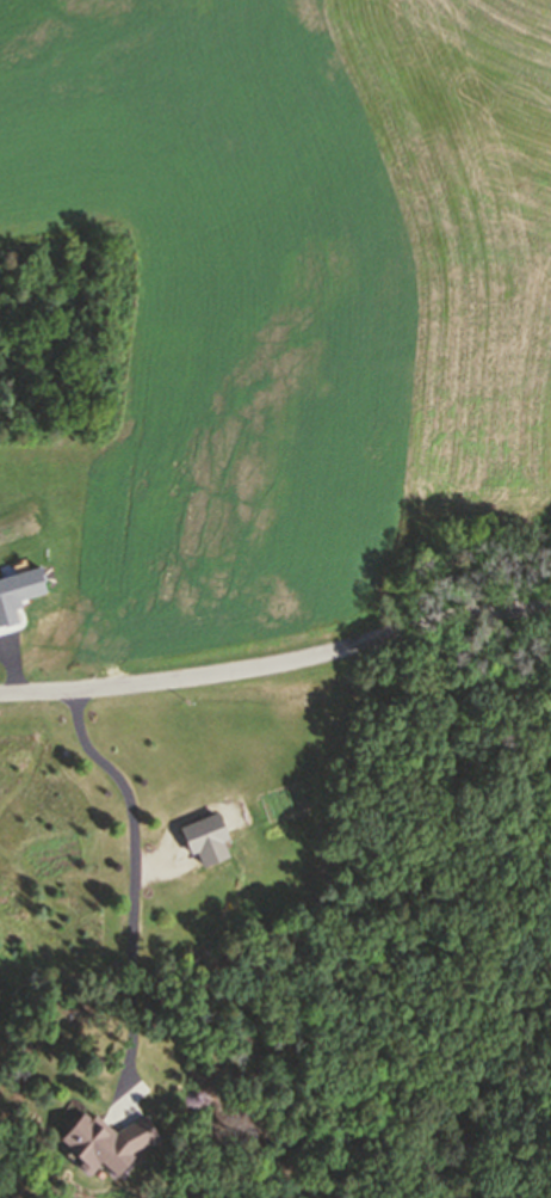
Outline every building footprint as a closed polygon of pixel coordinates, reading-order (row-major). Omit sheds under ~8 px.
[(223,843),(229,855),(203,868),(194,852),(192,853),(180,830),(216,812),(229,840),(223,843)] [(133,1175),(153,1147),(167,1140),(170,1135),(159,1114),(127,1131),(96,1109),(73,1142),(87,1152),(95,1168),(103,1173),(107,1171),(114,1162),(133,1175)]
